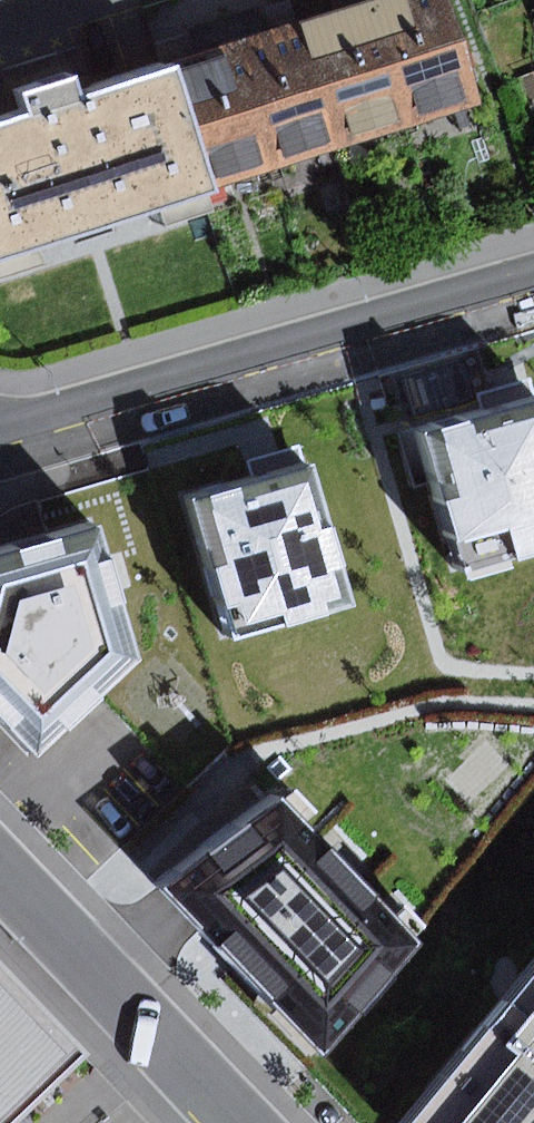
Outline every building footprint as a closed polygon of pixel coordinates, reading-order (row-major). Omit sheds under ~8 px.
[(374,4),(412,120),(481,97),(449,0),(386,0),(374,4)] [(374,4),(303,27),(340,143),(412,120),(374,4)] [(303,27),(229,51),(266,166),(340,143),(303,27)] [(266,166),(229,51),(174,68),(210,184),(266,166)] [(0,121),(0,257),(212,190),(210,184),(174,68),(82,97),(75,75),(42,85),(16,93),(23,114),(0,121)] [(418,431),(461,587),(533,566),(533,416),(529,400),(418,431)] [(321,454),(216,485),(264,646),(369,615),(321,454)] [(40,763),(135,672),(87,522),(0,549),(0,721),(40,763)] [(269,778),(160,889),(316,1042),(426,931),(269,778)] [(96,1055),(0,956),(0,1122),(26,1122),(96,1055)] [(423,1122),(533,1122),(533,990),(423,1122)]
